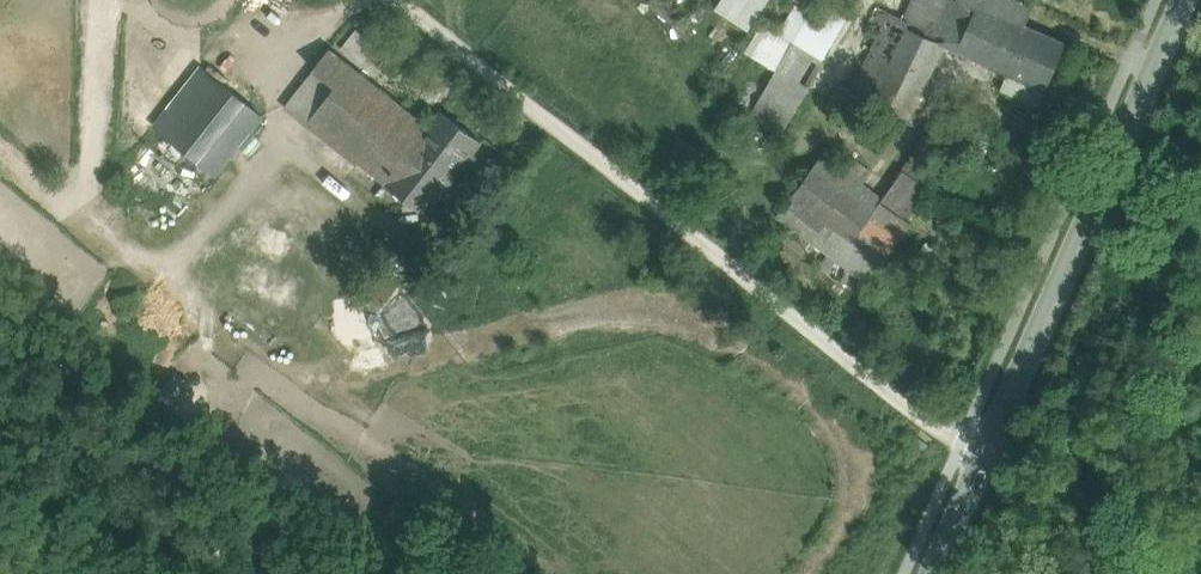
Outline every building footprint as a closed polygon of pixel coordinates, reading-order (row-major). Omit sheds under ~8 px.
[(714,8),(750,27),(764,0),(718,0),(714,8)] [(780,65),(794,41),(826,59),(851,17),(822,0),(782,0),(753,49),(780,65)] [(1032,0),(946,0),(930,36),(908,26),(910,20),(877,5),(865,30),(879,36),(854,89),(853,89),(872,98),(872,99),(873,99),(908,115),(944,43),(996,65),(1016,19),(1026,24),(1035,1),(1032,0)] [(1026,24),(1016,19),(996,65),(1047,87),(1067,41),(1026,24)] [(770,82),(802,101),(826,59),(794,41),(780,65),(770,82)] [(429,125),(330,48),(314,68),(336,86),(307,123),(356,162),(358,159),(427,213),(447,187),(406,155),(429,125)] [(314,68),(284,105),(307,123),(336,86),(314,68)] [(205,70),(158,129),(215,175),(262,115),(205,70)] [(770,82),(749,118),(781,136),(802,101),(770,82)] [(840,83),(830,105),(863,121),(873,99),(872,99),(872,98),(853,89),(854,89),(840,83)] [(482,141),(442,109),(429,125),(406,155),(447,187),(482,141)] [(885,197),(824,152),(793,194),(853,239),(885,197)] [(853,239),(793,194),(778,214),(790,223),(781,235),(859,293),(883,261),(853,239)] [(885,197),(853,239),(883,261),(914,219),(885,197)] [(247,284),(291,305),(302,282),(258,260),(247,284)] [(384,267),(362,295),(379,308),(401,281),(384,267)]
